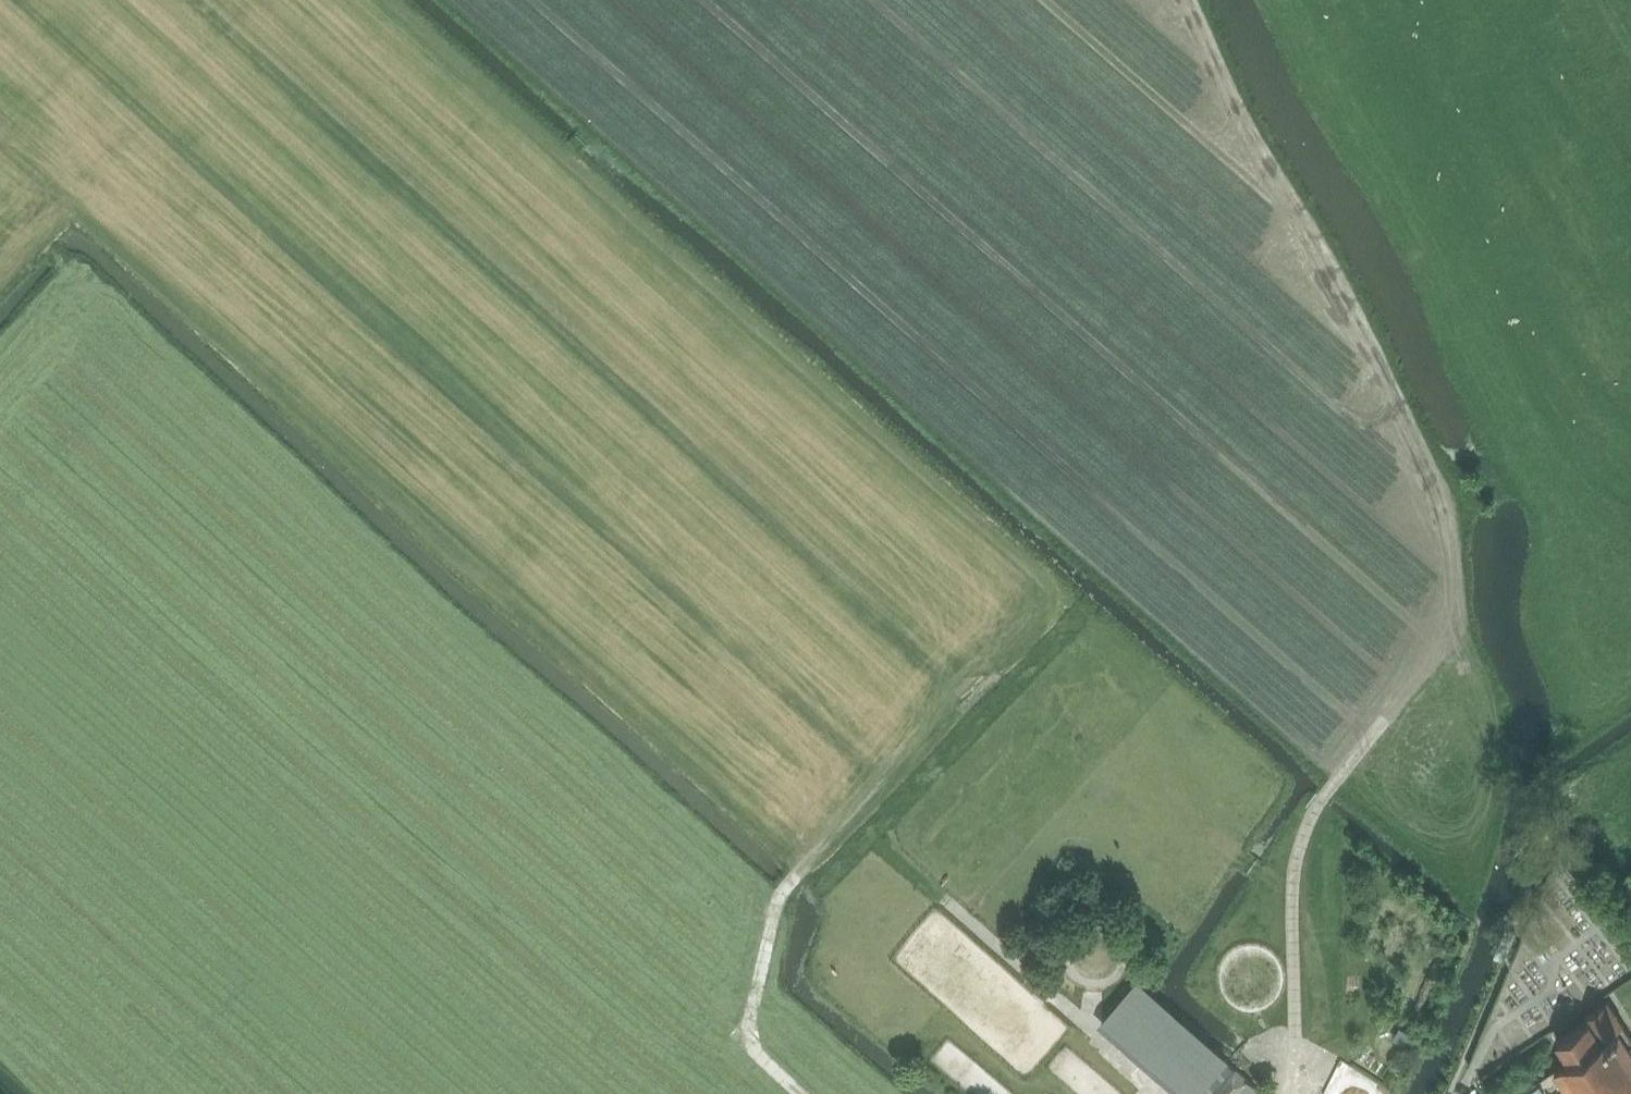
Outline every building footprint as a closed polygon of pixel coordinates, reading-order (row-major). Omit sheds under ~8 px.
[(1100,921),(1097,921),(1093,922),(1089,922),(1085,923),(1082,925),(1080,926),(1078,927),(1076,929),(1073,931),(1070,934),(1069,936),(1068,938),(1066,941),(1065,943),(1064,946),(1063,949),(1063,952),(1062,954),(1062,956),(1062,959),(1063,961),(1063,964),(1064,967),(1065,970),(1066,972),(1068,975),(1069,977),(1070,979),(1073,982),(1075,983),(1077,985),(1079,986),(1082,988),(1085,989),(1088,990),(1090,991),(1094,991),(1096,992),(1100,991),(1105,991),(1108,990),(1112,989),(1115,987),(1119,984),(1121,983),(1123,981),(1124,979),(1126,977),(1127,975),(1128,973),(1130,971),(1130,968),(1131,966),(1132,964),(1132,961),(1133,959),(1133,956),(1133,954),(1132,952),(1132,949),(1131,947),(1130,944),(1130,942),(1128,940),(1127,937),(1126,936),(1123,932),(1121,930),(1119,929),(1116,927),(1114,925),(1112,924),(1107,923),(1102,922),(1100,921)] [(1228,1061),(1138,980),(1100,1020),(1184,1093),(1261,1093),(1262,1092),(1228,1061)] [(1630,1047),(1630,1036),(1608,1000),(1586,1015),(1589,1020),(1558,1040),(1571,1060),(1555,1070),(1571,1093),(1630,1093),(1630,1048),(1630,1047)] [(992,1076),(944,1033),(926,1053),(971,1093),(975,1093),(992,1076)]
